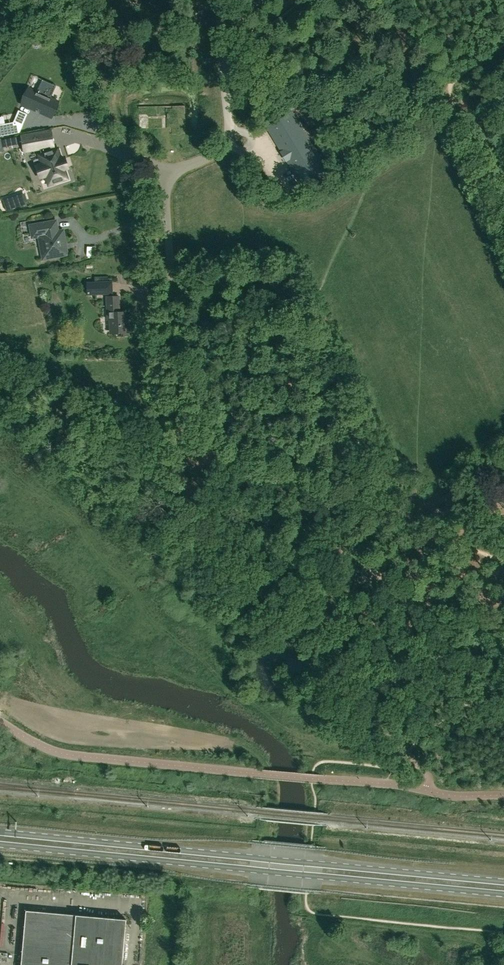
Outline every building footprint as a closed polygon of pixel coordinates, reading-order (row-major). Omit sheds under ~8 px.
[(35,92),(29,89),(22,104),(51,117),(58,102),(49,98),(47,97),(49,91),(38,86),(35,92)] [(285,163),(287,162),(301,186),(326,171),(292,112),(266,128),(281,153),(279,153),(285,163)] [(15,120),(14,123),(0,125),(0,136),(19,132),(23,124),(15,120)] [(39,177),(51,174),(54,183),(67,179),(64,169),(67,168),(66,166),(65,166),(64,161),(65,161),(64,158),(61,159),(57,149),(51,150),(50,145),(43,147),(40,133),(22,137),(23,143),(30,141),(31,149),(39,148),(41,154),(38,155),(41,164),(36,166),(39,177)] [(2,147),(13,144),(12,138),(1,141),(2,147)] [(6,210),(16,207),(12,197),(3,200),(6,210)] [(61,227),(56,228),(55,219),(28,224),(31,238),(39,237),(43,260),(67,256),(61,227)] [(113,294),(112,281),(86,281),(87,295),(100,294),(113,294)] [(145,293),(127,293),(127,304),(145,304),(145,293)] [(119,311),(118,295),(106,296),(107,317),(112,317),(112,333),(128,332),(127,311),(119,311)] [(126,920),(26,910),(21,964),(122,964),(126,920)]
